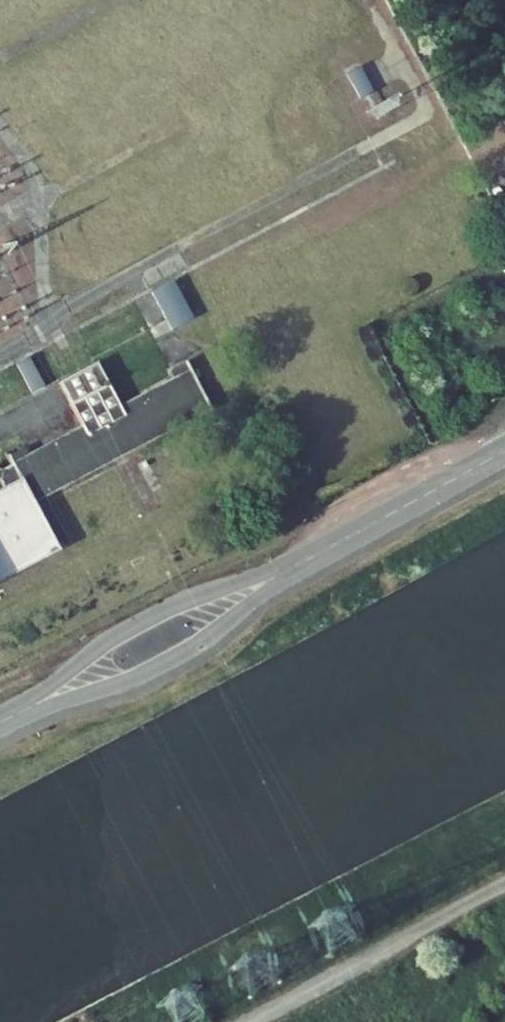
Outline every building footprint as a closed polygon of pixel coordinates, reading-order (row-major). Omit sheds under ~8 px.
[(373,92),(361,68),(347,74),(359,99),(373,92)] [(173,282),(151,294),(170,331),(193,319),(173,282)] [(29,358),(16,365),(31,395),(44,389),(29,358)] [(59,549),(35,502),(116,460),(139,448),(211,410),(186,360),(169,369),(165,371),(171,380),(118,407),(96,364),(60,382),(82,426),(12,464),(2,469),(0,477),(0,482),(3,489),(0,490),(0,581),(59,549)]
